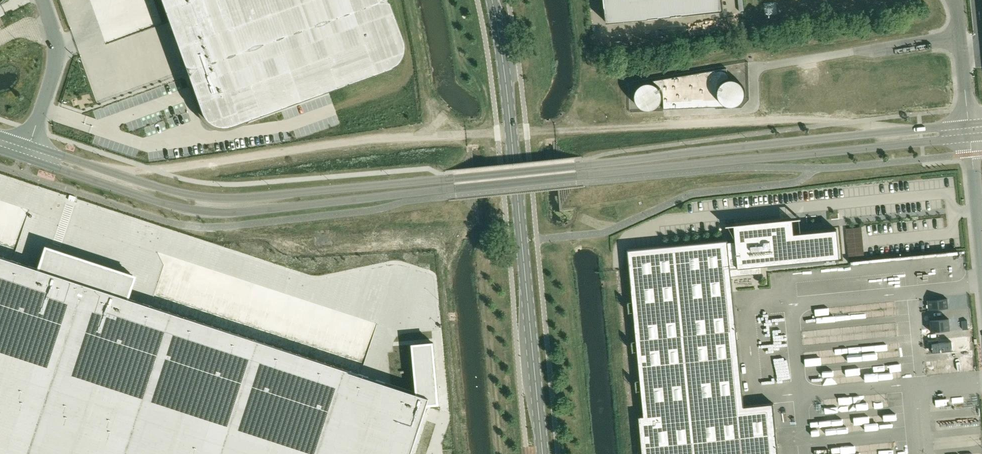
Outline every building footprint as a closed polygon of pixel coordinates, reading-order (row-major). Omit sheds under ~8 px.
[(168,21),(192,88),(199,108),(202,114),(206,119),(211,123),(218,125),(224,126),(231,124),(231,125),(253,116),(287,104),(342,84),(387,68),(392,65),(397,61),(400,56),(402,50),(403,44),(401,38),(388,0),(160,0),(168,21)] [(606,23),(724,11),(723,0),(604,0),(606,23)] [(663,95),(663,97),(663,109),(685,108),(684,97),(717,95),(717,94),(717,92),(717,91),(717,89),(718,88),(718,87),(719,85),(720,84),(721,83),(722,82),(723,81),(724,80),(726,79),(727,79),(729,79),(727,68),(652,81),(653,82),(654,83),(655,83),(657,84),(658,85),(659,86),(660,87),(661,88),(661,90),(662,91),(662,92),(663,94),(663,95)] [(718,94),(718,95),(718,97),(719,98),(719,99),(720,101),(721,102),(722,103),(723,104),(724,104),(725,105),(727,106),(728,106),(730,106),(731,107),(733,106),(734,106),(735,106),(737,105),(738,105),(739,104),(741,103),(742,102),(743,101),(743,100),(744,98),(745,97),(745,96),(745,94),(745,93),(745,91),(745,90),(744,88),(744,87),(743,86),(742,84),(741,83),(740,82),(739,81),(738,81),(736,80),(735,79),(734,79),(732,79),(731,79),(729,79),(728,79),(726,80),(725,80),(724,81),(723,82),(721,83),(721,84),(720,85),(719,87),(718,88),(718,89),(718,91),(718,92),(718,94)] [(635,95),(635,96),(635,97),(635,99),(635,100),(636,102),(636,103),(637,104),(638,105),(639,106),(640,107),(642,108),(643,109),(644,109),(646,110),(647,110),(648,110),(650,110),(651,110),(653,109),(654,109),(655,108),(657,107),(658,106),(659,105),(660,104),(660,103),(661,102),(662,100),(662,99),(662,97),(662,96),(662,95),(662,93),(662,92),(661,90),(660,89),(660,88),(659,87),(658,86),(657,85),(655,84),(654,83),(653,83),(651,82),(650,82),(648,82),(647,82),(646,82),(644,83),(643,83),(642,84),(640,85),(639,86),(638,87),(637,88),(636,89),(636,90),(635,92),(635,93),(635,95)] [(692,98),(693,107),(716,106),(715,97),(692,98)] [(808,103),(796,103),(796,111),(808,111),(808,103)] [(774,403),(744,406),(731,276),(740,275),(739,268),(761,265),(840,258),(837,229),(794,234),(793,226),(792,219),(734,225),(736,241),(728,242),(728,240),(628,250),(644,416),(639,416),(642,453),(779,453),(774,403)] [(427,404),(439,403),(433,342),(413,344),(417,393),(126,297),(133,275),(44,246),(37,268),(0,256),(0,453),(411,453),(427,404)] [(947,298),(928,300),(929,310),(948,308),(947,298)] [(949,319),(930,320),(931,332),(950,330),(949,319)]
